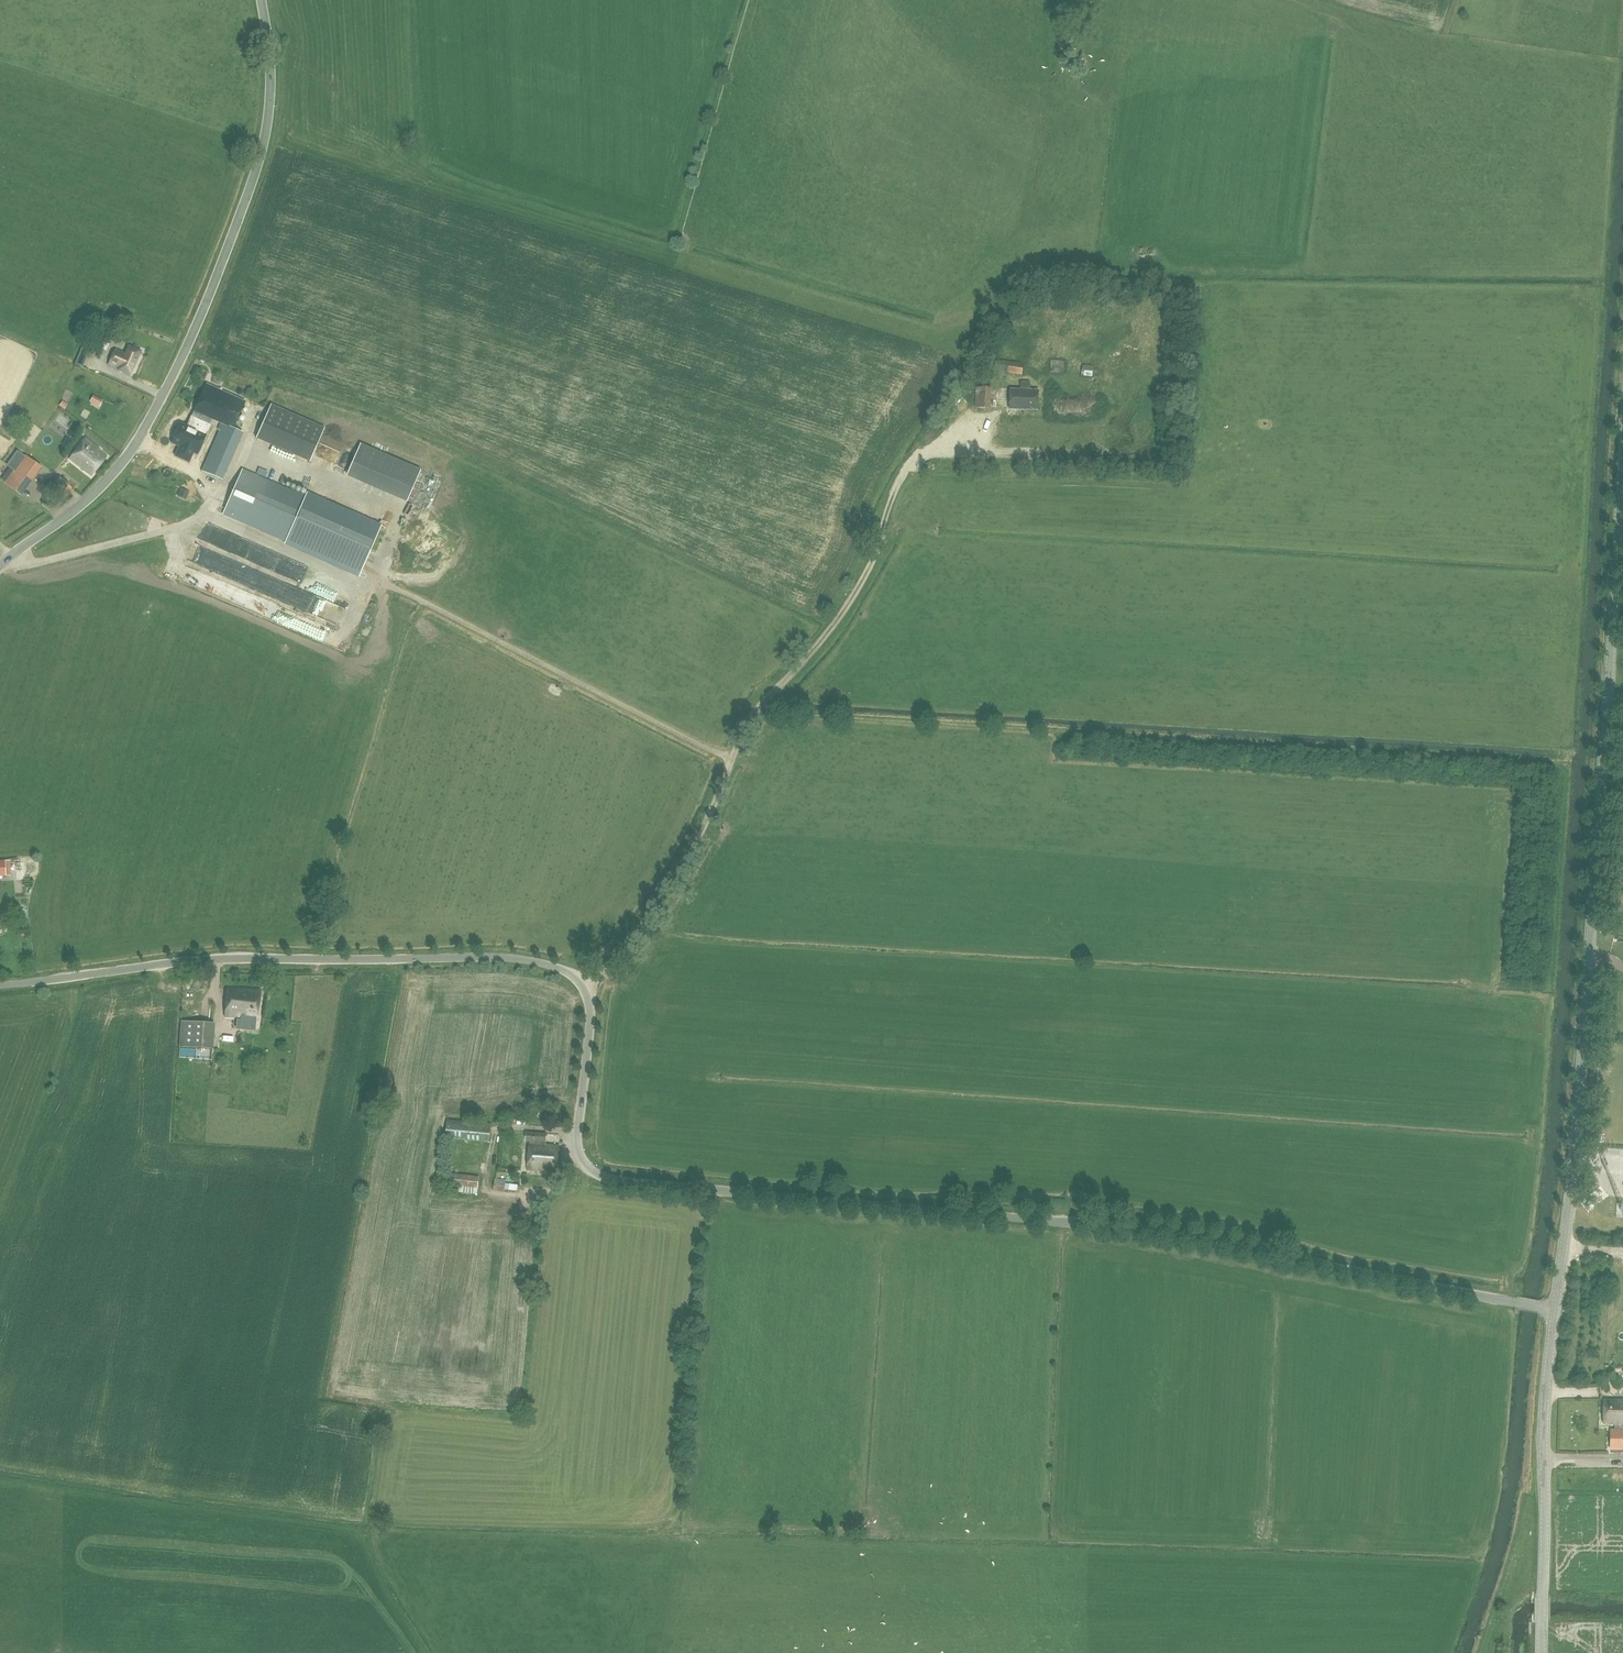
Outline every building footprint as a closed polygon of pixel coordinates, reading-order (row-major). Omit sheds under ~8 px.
[(108,323),(101,339),(110,343),(117,327),(108,323)] [(115,349),(109,364),(118,368),(118,370),(130,375),(140,351),(129,347),(126,353),(115,349)] [(991,370),(1022,375),(1024,363),(993,358),(991,370)] [(1050,372),(1063,373),(1064,361),(1051,360),(1050,372)] [(1093,366),(1082,365),(1081,375),(1092,376),(1093,366)] [(1010,409),(1038,410),(1039,390),(1030,389),(1030,381),(1020,381),(1020,389),(1010,389),(1010,409)] [(233,429),(245,401),(206,383),(193,411),(210,419),(233,429)] [(90,401),(99,406),(102,400),(93,395),(90,401)] [(255,438),(309,462),(324,427),(270,404),(255,438)] [(179,423),(170,443),(178,447),(174,456),(188,463),(193,453),(196,455),(210,425),(207,424),(210,419),(193,411),(190,416),(186,426),(179,423)] [(201,471),(222,480),(242,434),(221,425),(201,471)] [(86,438),(70,458),(91,475),(106,456),(98,450),(99,449),(86,438)] [(11,453),(20,458),(25,447),(16,442),(11,453)] [(346,476),(406,502),(421,470),(360,443),(346,476)] [(315,450),(313,454),(323,459),(322,461),(332,466),(335,459),(315,450)] [(24,456),(17,465),(28,473),(36,461),(26,454),(24,456)] [(306,495),(305,497),(242,469),(222,514),(285,542),(285,544),(358,576),(379,527),(306,495)] [(192,574),(191,585),(211,588),(213,577),(192,574)] [(14,887),(14,895),(22,895),(23,887),(14,887)] [(25,899),(17,898),(15,913),(24,913),(25,899)] [(227,989),(225,1016),(241,1017),(244,1018),(244,1020),(239,1020),(239,1029),(255,1030),(256,1018),(257,1019),(261,989),(227,989)] [(195,1012),(214,1012),(214,994),(195,994),(195,1012)] [(214,1023),(180,1020),(179,1047),(212,1049),(214,1023)] [(491,1123),(447,1119),(445,1138),(488,1141),(491,1123)] [(526,1131),(525,1141),(530,1141),(527,1169),(555,1171),(557,1145),(545,1144),(546,1132),(526,1131)] [(440,1183),(448,1184),(448,1185),(452,1185),(452,1191),(477,1193),(479,1176),(449,1172),(449,1175),(441,1174),(440,1183)] [(505,1179),(494,1178),(493,1189),(504,1190),(505,1179)] [(1577,1277),(1567,1278),(1568,1286),(1578,1284),(1577,1277)] [(1595,1382),(1583,1382),(1583,1393),(1595,1393),(1595,1382)] [(1603,1398),(1602,1424),(1614,1424),(1614,1429),(1622,1429),(1622,1398),(1603,1398)] [(1610,1449),(1622,1449),(1622,1429),(1614,1429),(1611,1429),(1610,1449)]
